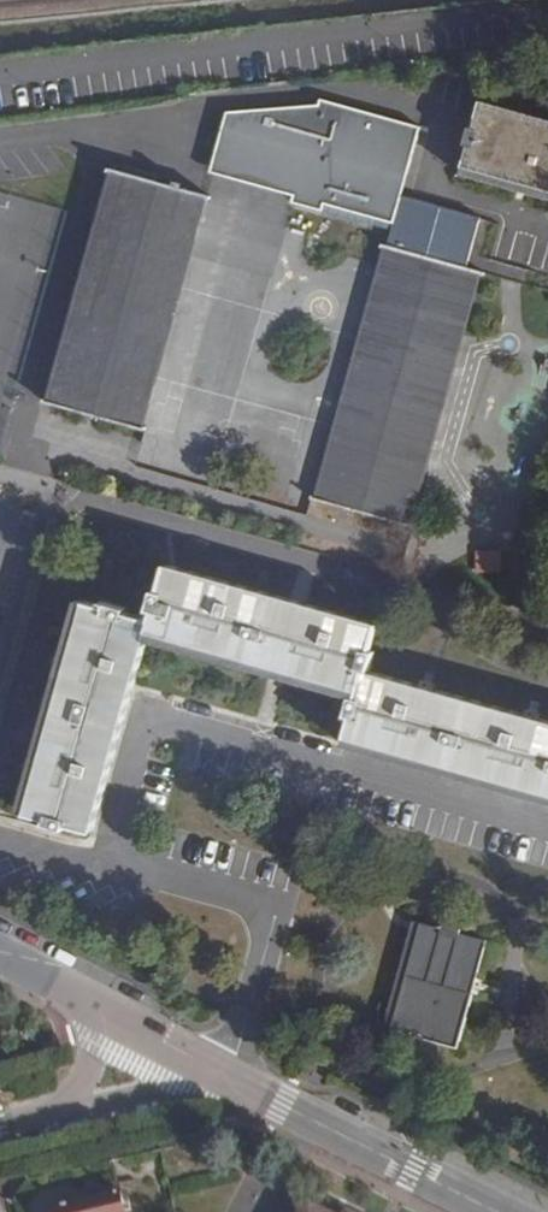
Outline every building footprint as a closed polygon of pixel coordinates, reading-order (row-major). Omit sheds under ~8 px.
[(227,110),(213,165),(297,190),(294,200),(324,209),(327,199),(395,219),(420,122),(323,95),(321,102),(227,110)] [(482,102),(475,128),(470,126),(464,144),(469,145),(460,175),(547,198),(547,119),(482,102)] [(145,430),(210,196),(199,193),(110,168),(96,218),(45,402),(145,430)] [(413,526),(483,272),(382,245),(312,498),(413,526)] [(501,571),(501,548),(473,549),(474,572),(501,571)] [(155,611),(152,621),(147,637),(354,694),(359,695),(367,672),(375,651),(371,651),(378,624),(167,565),(161,590),(155,589),(151,609),(155,611)] [(147,637),(152,621),(124,615),(126,610),(102,605),(102,607),(77,602),(21,811),(47,818),(47,822),(66,827),(67,823),(93,830),(147,637)] [(367,672),(359,695),(354,694),(347,715),(353,717),(345,746),(547,802),(547,722),(367,672)] [(459,1046),(487,942),(461,935),(463,929),(443,924),(441,929),(414,922),(384,1027),(459,1046)] [(54,1211),(124,1211),(119,1189),(90,1197),(90,1200),(52,1208),(54,1211)]
